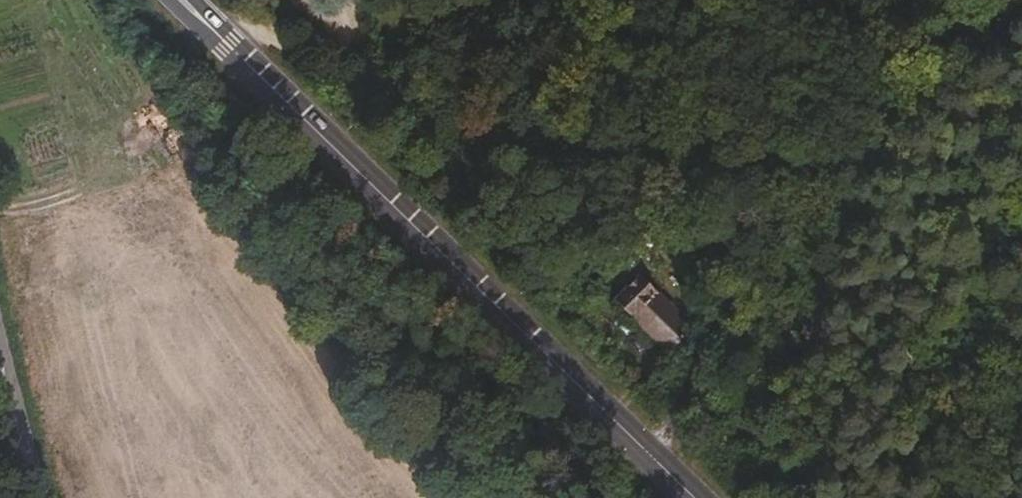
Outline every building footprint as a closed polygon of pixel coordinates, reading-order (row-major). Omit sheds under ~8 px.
[(666,305),(637,276),(613,299),(643,328),(666,305)]
